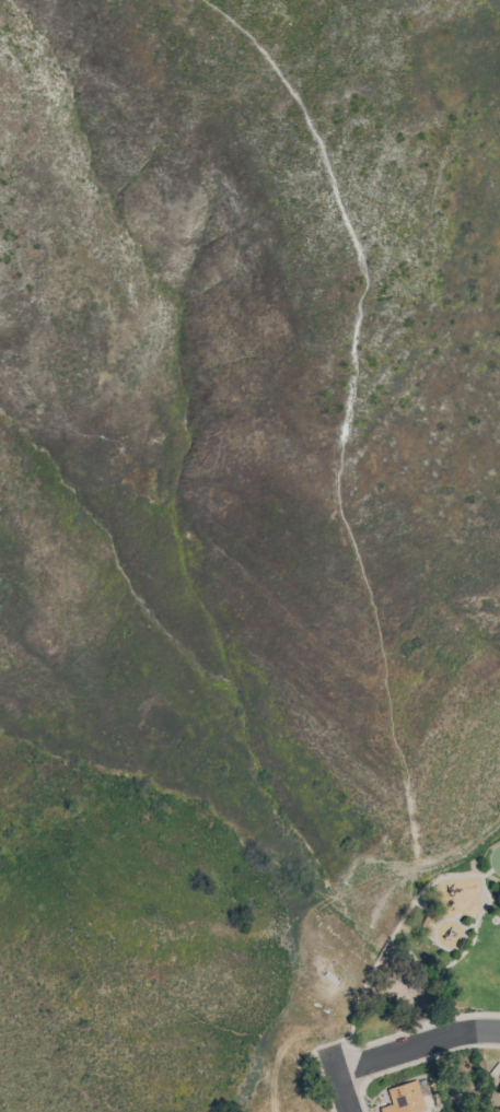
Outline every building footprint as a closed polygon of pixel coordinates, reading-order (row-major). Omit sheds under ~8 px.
[(426,1110),(419,1111),(381,1111),(380,1109),(392,1104),(387,1089),(416,1080),(426,1110)]
